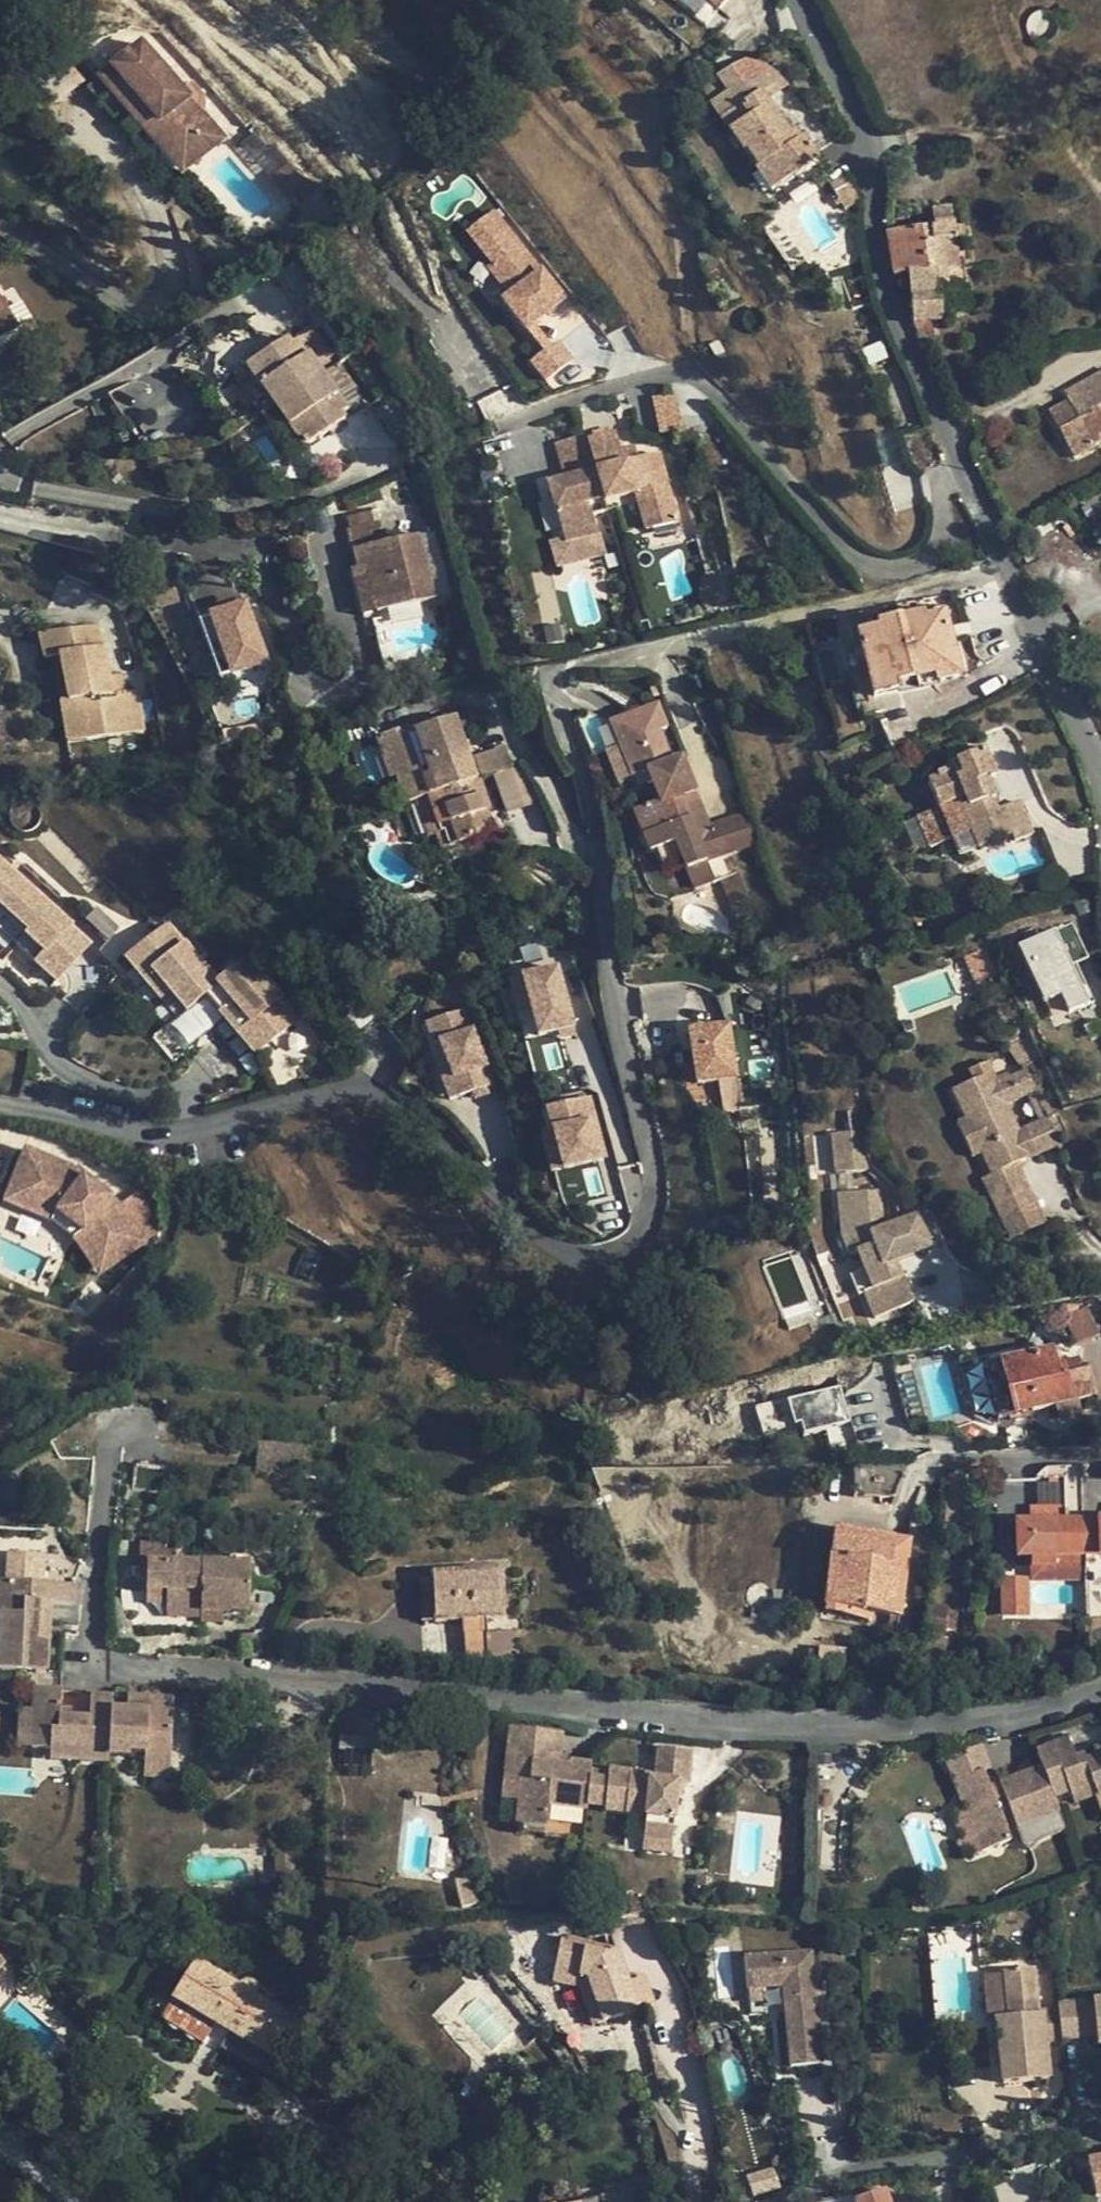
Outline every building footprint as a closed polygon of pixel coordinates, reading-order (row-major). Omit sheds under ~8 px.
[(719,10),(728,0),(707,0),(719,10)] [(177,179),(224,137),(140,41),(93,82),(177,179)] [(728,91),(710,103),(744,153),(747,151),(759,169),(766,165),(780,188),(819,161),(804,138),(796,143),(788,132),(767,101),(762,94),(785,79),(782,75),(774,69),(767,64),(758,61),(747,58),(718,76),(728,91)] [(789,86),(785,79),(762,94),(767,101),(789,86)] [(788,132),(796,143),(804,138),(796,127),(788,132)] [(771,193),(780,188),(766,165),(759,169),(756,172),(771,193)] [(830,187),(845,211),(863,200),(847,176),(830,187)] [(933,225),(952,223),(951,209),(932,210),(933,225)] [(501,307),(524,337),(537,327),(565,305),(492,212),(465,234),(514,297),(501,307)] [(893,278),(908,275),(913,324),(929,323),(941,322),(940,310),(939,289),(937,274),(959,272),(956,239),(965,238),(964,226),(953,227),(952,223),(933,225),(933,229),(902,232),(886,234),(893,278)] [(946,273),(937,274),(939,289),(948,288),(946,273)] [(948,288),(939,289),(940,310),(949,309),(948,288)] [(19,328),(0,298),(0,340),(19,328)] [(922,349),(937,343),(929,323),(913,324),(922,349)] [(262,416),(275,407),(304,448),(331,429),(326,422),(341,411),(348,407),(324,372),(340,361),(315,326),(292,343),(277,354),(272,348),(233,375),(262,416)] [(524,337),(540,358),(553,348),(537,327),(524,337)] [(277,354),(292,343),(288,337),(272,348),(277,354)] [(710,345),(716,357),(725,352),(719,340),(710,345)] [(574,364),(558,344),(527,369),(542,389),(574,364)] [(354,381),(340,361),(324,372),(338,393),(354,381)] [(1100,444),(1100,373),(1064,394),(1068,402),(1048,413),(1074,459),(1100,444)] [(394,394),(372,410),(391,436),(413,420),(394,394)] [(677,396),(655,398),(661,435),(683,432),(677,396)] [(292,457),(304,448),(275,407),(262,416),(292,457)] [(346,418),(341,411),(326,422),(331,429),(346,418)] [(596,470),(638,458),(634,445),(620,449),(614,430),(587,438),(596,470)] [(567,479),(596,470),(587,438),(586,434),(557,443),(567,479)] [(679,521),(658,452),(638,458),(596,470),(567,479),(548,484),(565,542),(597,533),(588,501),(605,496),(607,501),(636,492),(647,530),(679,521)] [(435,597),(419,532),(414,511),(349,528),(359,568),(365,567),(376,612),(435,597)] [(364,614),(376,612),(365,567),(359,568),(352,570),(364,614)] [(243,577),(191,593),(216,674),(268,658),(243,577)] [(857,636),(873,698),(898,692),(896,685),(915,680),(935,675),(937,682),(961,676),(945,614),(924,619),(923,614),(878,626),(879,630),(857,636)] [(68,750),(148,734),(139,691),(129,694),(110,698),(106,678),(96,628),(35,640),(40,667),(56,664),(65,707),(60,708),(68,750)] [(110,698),(129,694),(125,675),(106,678),(110,698)] [(935,675),(915,680),(917,687),(937,682),(935,675)] [(896,685),(898,692),(917,687),(915,680),(896,685)] [(621,751),(632,779),(648,772),(660,802),(634,812),(650,853),(656,851),(664,869),(683,862),(695,891),(714,884),(706,863),(762,841),(751,809),(709,827),(682,758),(672,761),(660,731),(668,727),(659,702),(609,721),(621,751)] [(433,795),(476,780),(454,718),(422,729),(420,723),(376,739),(381,752),(388,749),(399,777),(408,804),(420,800),(433,795)] [(399,777),(388,749),(381,752),(391,780),(399,777)] [(980,849),(1013,834),(1016,841),(1033,834),(1019,802),(997,811),(992,800),(996,798),(988,780),(996,777),(984,749),(951,763),(954,771),(946,775),(944,772),(938,775),(939,778),(929,782),(939,807),(965,796),(969,807),(963,810),(980,849)] [(621,751),(607,757),(618,785),(632,779),(621,751)] [(259,771),(251,757),(243,761),(250,776),(259,771)] [(445,831),(451,847),(495,831),(476,780),(433,795),(445,831)] [(445,831),(433,795),(420,800),(433,836),(445,831)] [(960,857),(980,849),(963,810),(969,807),(965,796),(939,807),(960,857)] [(915,849),(942,841),(933,810),(906,818),(915,849)] [(0,861),(0,928),(58,980),(91,942),(0,861)] [(719,879),(738,922),(756,915),(738,871),(719,879)] [(256,1055),(299,1017),(248,957),(219,982),(168,923),(126,959),(162,1000),(170,992),(186,1011),(205,995),(256,1055)] [(1062,927),(1071,959),(1083,956),(1074,924),(1062,927)] [(1016,947),(1038,1001),(1053,994),(1061,1014),(1087,1003),(1056,930),(1016,947)] [(972,954),(983,981),(996,975),(985,949),(972,954)] [(966,957),(977,984),(983,981),(972,954),(966,957)] [(561,969),(556,971),(551,959),(496,979),(510,1017),(521,1013),(531,1040),(575,1023),(562,990),(568,987),(561,969)] [(443,1100),(490,1084),(460,1000),(418,1015),(426,1038),(431,1036),(438,1056),(428,1060),(443,1100)] [(332,1015),(351,1038),(368,1023),(348,1001),(332,1015)] [(736,1022),(694,1025),(697,1081),(739,1078),(736,1022)] [(976,1080),(980,1090),(997,1082),(988,1062),(970,1070),(975,1080),(976,1080)] [(988,1197),(993,1208),(1030,1192),(1017,1163),(1060,1144),(1048,1116),(1018,1129),(1006,1104),(1036,1090),(1027,1069),(997,1082),(980,1090),(976,1080),(952,1090),(964,1119),(973,1115),(990,1152),(982,1156),(990,1175),(987,1177),(994,1194),(988,1197)] [(533,1136),(548,1178),(604,1158),(593,1127),(598,1125),(587,1092),(539,1109),(547,1131),(533,1136)] [(973,1115),(956,1123),(973,1160),(982,1156),(990,1152),(973,1115)] [(837,1173),(839,1173),(857,1171),(867,1170),(855,1134),(833,1136),(837,1173)] [(80,1235),(54,1214),(24,1204),(39,1160),(22,1155),(6,1209),(47,1222),(74,1243),(92,1277),(101,1272),(80,1235)] [(71,1170),(39,1160),(24,1204),(54,1214),(80,1235),(101,1272),(141,1249),(119,1210),(71,1170)] [(839,1173),(841,1195),(859,1193),(857,1171),(839,1173)] [(981,1180),(988,1197),(994,1194),(987,1177),(981,1180)] [(857,1250),(866,1270),(874,1290),(865,1293),(875,1318),(914,1303),(897,1261),(931,1247),(918,1214),(883,1228),(880,1191),(859,1193),(841,1195),(839,1195),(843,1237),(849,1253),(857,1250)] [(141,1249),(165,1220),(149,1192),(119,1210),(141,1249)] [(1030,1192),(993,1208),(1007,1239),(1044,1223),(1030,1192)] [(874,1290),(866,1270),(851,1276),(859,1296),(874,1290)] [(1064,1317),(1076,1346),(1100,1336),(1088,1307),(1064,1317)] [(1053,1348),(1000,1361),(1014,1416),(1089,1397),(1079,1358),(1057,1364),(1053,1348)] [(1014,1416),(1000,1361),(985,1365),(999,1420),(1014,1416)] [(846,1371),(852,1382),(867,1374),(861,1364),(846,1371)] [(852,1382),(859,1395),(874,1387),(867,1374),(852,1382)] [(790,1396),(799,1433),(849,1421),(841,1384),(790,1396)] [(852,1462),(853,1498),(895,1497),(904,1475),(904,1461),(852,1462)] [(134,1466),(132,1492),(169,1494),(171,1468),(134,1466)] [(1049,1486),(1064,1485),(1064,1477),(1049,1478),(1049,1486)] [(1029,1509),(1030,1521),(1065,1520),(1065,1507),(1029,1509)] [(1032,1567),(1056,1566),(1055,1556),(1084,1555),(1100,1554),(1100,1519),(1065,1520),(1030,1521),(1032,1567)] [(895,1537),(834,1530),(824,1606),(875,1613),(890,1615),(894,1616),(901,1563),(892,1562),(895,1537)] [(910,1540),(895,1537),(892,1562),(901,1563),(907,1564),(910,1540)] [(927,1555),(923,1581),(931,1582),(935,1556),(927,1555)] [(1085,1566),(1084,1555),(1055,1556),(1056,1566),(1085,1566)] [(901,1563),(894,1616),(898,1616),(900,1617),(907,1564),(901,1563)] [(249,1613),(250,1567),(147,1565),(147,1593),(166,1593),(166,1606),(166,1618),(201,1618),(201,1612),(223,1612),(249,1613)] [(47,1673),(48,1643),(38,1642),(39,1605),(50,1605),(74,1606),(75,1587),(59,1587),(32,1585),(33,1570),(8,1569),(7,1584),(5,1617),(0,1616),(0,1671),(47,1673)] [(32,1585),(59,1587),(60,1571),(33,1570),(32,1585)] [(998,1574),(1000,1615),(1029,1614),(1028,1573),(998,1574)] [(432,1579),(435,1622),(462,1621),(487,1619),(500,1619),(498,1575),(432,1579)] [(435,1622),(432,1579),(418,1579),(420,1623),(435,1622)] [(166,1593),(147,1593),(147,1606),(166,1606),(166,1593)] [(38,1642),(48,1643),(50,1605),(39,1605),(38,1642)] [(875,1613),(824,1606),(823,1614),(874,1621),(875,1613)] [(223,1624),(223,1612),(201,1612),(201,1618),(201,1624),(223,1624)] [(890,1615),(884,1661),(892,1662),(898,1616),(894,1616),(890,1615)] [(487,1619),(462,1621),(463,1635),(488,1633),(487,1619)] [(517,1632),(488,1633),(463,1635),(464,1658),(518,1656),(517,1632)] [(807,1668),(818,1668),(818,1651),(807,1651),(807,1668)] [(170,1765),(173,1700),(140,1698),(139,1712),(127,1711),(111,1711),(111,1697),(91,1696),(90,1719),(61,1718),(62,1691),(34,1689),(34,1711),(32,1749),(51,1750),(50,1759),(108,1762),(108,1756),(129,1757),(130,1752),(145,1753),(145,1763),(170,1765)] [(128,1698),(127,1711),(139,1712),(140,1698),(128,1698)] [(18,1748),(32,1749),(34,1711),(19,1710),(18,1748)] [(565,1736),(510,1730),(505,1779),(522,1781),(520,1802),(517,1826),(547,1828),(549,1806),(587,1810),(588,1806),(606,1807),(605,1811),(646,1815),(644,1841),(672,1843),(678,1783),(689,1784),(691,1754),(658,1751),(656,1781),(631,1779),(632,1774),(609,1771),(608,1782),(590,1780),(592,1765),(570,1763),(570,1767),(562,1766),(555,1766),(556,1755),(563,1756),(565,1736)] [(946,1761),(964,1809),(981,1853),(1011,1841),(1008,1832),(1018,1829),(1060,1812),(1055,1799),(1070,1792),(1075,1804),(1100,1793),(1100,1755),(1086,1761),(1084,1755),(1076,1758),(1069,1740),(1036,1752),(1042,1767),(1000,1783),(1002,1789),(992,1793),(990,1788),(984,1773),(990,1770),(981,1747),(946,1761)] [(435,1750),(402,1752),(404,1791),(437,1789),(435,1750)] [(170,1765),(145,1763),(144,1777),(170,1778),(170,1765)] [(522,1781),(505,1779),(503,1800),(520,1802),(522,1781)] [(1002,1789),(1000,1783),(990,1788),(992,1793),(1002,1789)] [(964,1809),(952,1814),(969,1857),(981,1853),(964,1809)] [(1060,1812),(1018,1829),(1024,1844),(1032,1848),(1037,1842),(1045,1838),(1067,1830),(1060,1812)] [(672,1843),(644,1841),(643,1851),(672,1854),(672,1843)] [(629,1983),(617,1948),(606,1953),(589,1949),(590,1943),(564,1939),(561,1954),(566,1972),(589,1977),(597,2001),(590,2003),(598,2024),(604,2022),(638,2011),(629,1983)] [(606,1953),(617,1948),(590,1943),(589,1949),(606,1953)] [(811,1952),(744,1958),(747,1989),(762,1989),(783,1986),(791,2067),(822,2064),(811,1952)] [(566,1972),(561,1954),(555,1983),(564,1984),(566,1972)] [(199,1963),(198,1962),(164,2018),(203,2042),(277,2087),(287,2069),(311,2030),(259,1999),(260,1995),(260,1991),(259,1987),(255,1983),(250,1982),(245,1982),(242,1984),(240,1988),(216,1973),(215,1972),(216,1969),(216,1966),(215,1963),(212,1959),(207,1958),(204,1959),(201,1960),(199,1963)] [(996,2019),(1003,2084),(1051,2079),(1046,2041),(1044,2014),(1037,2015),(1033,1969),(1005,1972),(1010,2017),(996,2019)] [(589,1977),(566,1972),(564,1984),(580,1987),(589,1977)] [(586,2005),(590,2003),(597,2001),(589,1977),(580,1987),(586,2005)] [(629,1983),(638,2011),(654,2006),(644,1978),(629,1983)] [(762,1989),(747,1989),(748,2003),(763,2001),(762,1989)] [(593,2026),(598,2024),(590,2003),(586,2005),(593,2026)] [(1058,2008),(1059,2012),(1062,2040),(1097,2036),(1097,2044),(1100,2044),(1100,2003),(1058,2008)] [(1046,2041),(1062,2040),(1059,2012),(1044,2014),(1046,2041)] [(476,2094),(482,2087),(467,2075),(460,2083),(476,2094)] [(1088,2161),(1096,2196),(1100,2195),(1100,2158),(1088,2161)] [(774,2168),(747,2177),(754,2197),(781,2187),(774,2168)] [(629,2201),(643,2201),(640,2189),(627,2192),(629,2201)] [(886,2191),(856,2201),(890,2201),(886,2191)] [(627,2192),(598,2199),(599,2201),(629,2201),(627,2192)]
